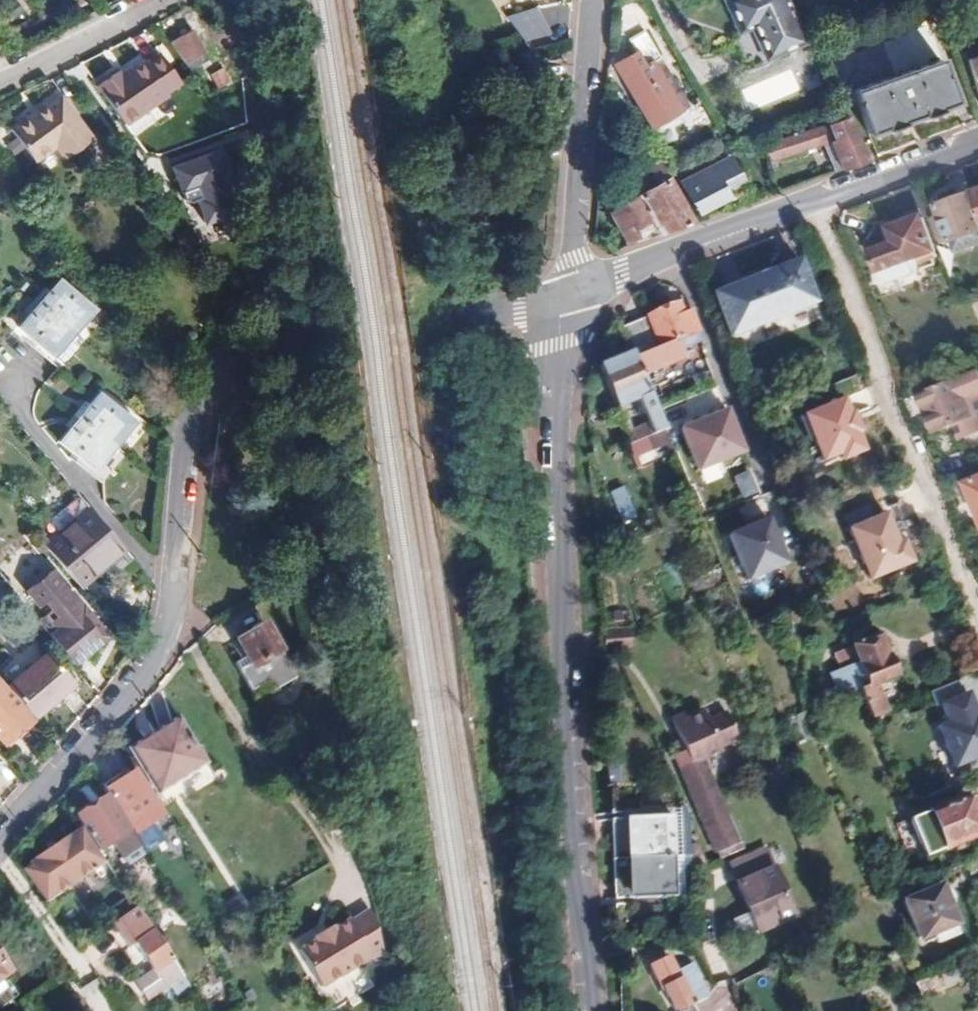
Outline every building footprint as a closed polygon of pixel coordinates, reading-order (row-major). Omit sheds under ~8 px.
[(547,24),(530,0),(506,16),(524,41),(547,24)] [(803,43),(784,0),(732,0),(724,3),(739,36),(753,30),(767,59),(803,43)] [(214,55),(193,29),(173,44),(194,71),(214,55)] [(650,127),(687,105),(645,32),(626,43),(632,54),(615,64),(650,127)] [(93,79),(121,116),(163,86),(162,83),(175,74),(155,46),(141,56),(140,54),(118,70),(113,64),(93,79)] [(954,103),(938,61),(855,92),(853,85),(841,90),(847,104),(857,101),(869,135),(954,103)] [(969,66),(977,90),(977,62),(969,66)] [(748,109),(798,91),(791,70),(741,87),(748,109)] [(45,102),(36,109),(22,120),(18,115),(0,129),(0,144),(18,167),(38,152),(48,166),(77,143),(45,102)] [(22,120),(36,109),(32,105),(18,115),(22,120)] [(867,160),(850,116),(787,139),(793,154),(831,140),(842,168),(867,160)] [(223,149),(173,167),(182,194),(197,203),(206,228),(246,214),(223,149)] [(699,214),(730,195),(724,186),(738,178),(726,158),(709,169),(707,166),(680,183),(699,214)] [(695,222),(676,192),(657,161),(646,169),(655,184),(609,214),(626,241),(654,224),(660,234),(695,222)] [(933,251),(921,218),(926,216),(914,184),(893,192),(905,224),(890,230),(895,244),(871,253),(878,272),(933,251)] [(977,232),(977,191),(936,206),(940,219),(931,222),(939,246),(977,232)] [(863,252),(888,243),(881,224),(856,233),(863,252)] [(729,337),(816,303),(796,251),(778,259),(780,265),(712,292),(729,337)] [(58,346),(100,299),(70,271),(28,318),(58,346)] [(701,341),(693,321),(684,324),(681,314),(624,338),(631,355),(644,385),(685,368),(682,360),(696,354),(693,344),(701,341)] [(644,385),(631,355),(599,368),(616,410),(635,402),(651,438),(663,432),(644,385)] [(908,404),(917,426),(930,421),(938,440),(957,432),(963,446),(977,440),(977,374),(908,404)] [(873,449),(848,396),(806,413),(829,467),(873,449)] [(52,446),(85,475),(127,426),(95,398),(52,446)] [(749,451),(731,406),(681,427),(699,471),(749,451)] [(643,442),(629,411),(614,417),(628,448),(643,442)] [(723,536),(768,516),(750,477),(705,497),(723,536)] [(964,488),(977,520),(977,482),(964,488)] [(626,529),(639,524),(625,494),(613,500),(626,529)] [(903,540),(890,509),(849,527),(872,580),(918,560),(908,537),(903,540)] [(116,552),(82,514),(51,543),(48,540),(36,550),(73,590),(116,552)] [(794,564),(772,515),(728,534),(750,584),(794,564)] [(35,623),(46,635),(71,664),(105,635),(48,571),(23,593),(36,608),(42,603),(48,611),(35,623)] [(269,699),(291,686),(259,633),(232,649),(241,664),(233,669),(250,697),(263,689),(269,699)] [(898,683),(881,641),(837,659),(844,673),(838,676),(848,702),(862,696),(874,725),(890,719),(879,690),(898,683)] [(6,684),(32,715),(70,682),(43,652),(6,684)] [(20,707),(0,684),(0,741),(2,743),(29,718),(20,707)] [(256,707),(269,699),(263,689),(250,697),(256,707)] [(972,691),(943,703),(950,720),(936,726),(956,772),(977,763),(977,706),(972,691)] [(740,748),(725,718),(706,727),(702,719),(685,727),(682,722),(671,728),(685,761),(697,755),(705,770),(723,761),(722,757),(740,748)] [(177,719),(129,751),(158,793),(205,762),(177,719)] [(705,770),(697,755),(685,761),(674,765),(721,859),(749,847),(734,817),(730,819),(705,770)] [(129,766),(101,786),(129,828),(131,827),(139,839),(156,828),(148,816),(158,810),(129,766)] [(195,792),(214,779),(206,766),(186,780),(195,792)] [(134,844),(103,798),(74,818),(97,852),(102,849),(106,854),(113,849),(118,855),(134,844)] [(944,857),(977,842),(977,836),(964,804),(928,819),(944,857)] [(681,906),(675,823),(616,828),(623,909),(681,906)] [(101,863),(77,829),(20,869),(46,903),(101,863)] [(736,926),(743,945),(801,924),(776,859),(743,871),(750,889),(743,891),(754,919),(736,926)] [(933,954),(955,944),(935,896),(899,912),(915,950),(928,944),(933,954)] [(181,979),(152,934),(134,907),(110,925),(126,950),(133,945),(144,963),(151,976),(136,987),(146,1002),(181,979)] [(364,907),(360,910),(346,920),(344,918),(328,929),(325,926),(309,937),(311,940),(295,951),(319,987),(379,947),(364,907)] [(3,1004),(17,992),(11,984),(15,982),(5,970),(11,965),(0,952),(0,1000),(3,1004)] [(672,962),(654,971),(664,995),(668,993),(676,1010),(684,1010),(694,1007),(693,1006),(679,977),(672,962)] [(711,998),(696,969),(679,977),(693,1006),(711,998)]
